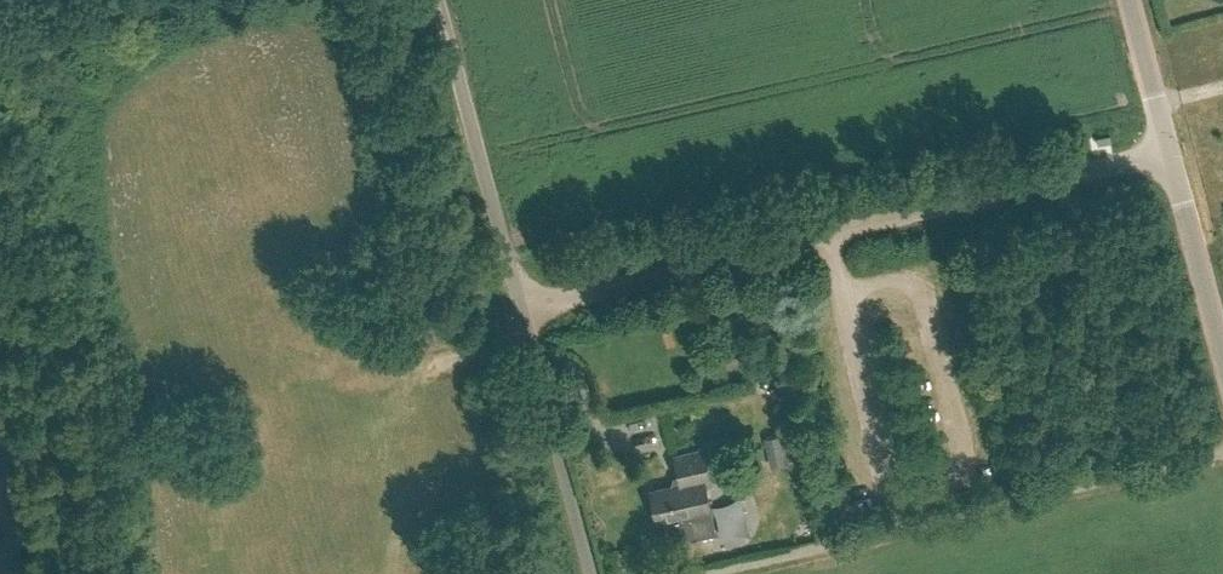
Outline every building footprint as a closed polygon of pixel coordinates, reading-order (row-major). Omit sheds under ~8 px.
[(774,468),(788,465),(782,437),(767,440),(774,468)] [(659,523),(660,523),(664,543),(694,536),(694,539),(719,533),(709,488),(713,487),(705,451),(675,458),(682,485),(653,492),(659,523)]
